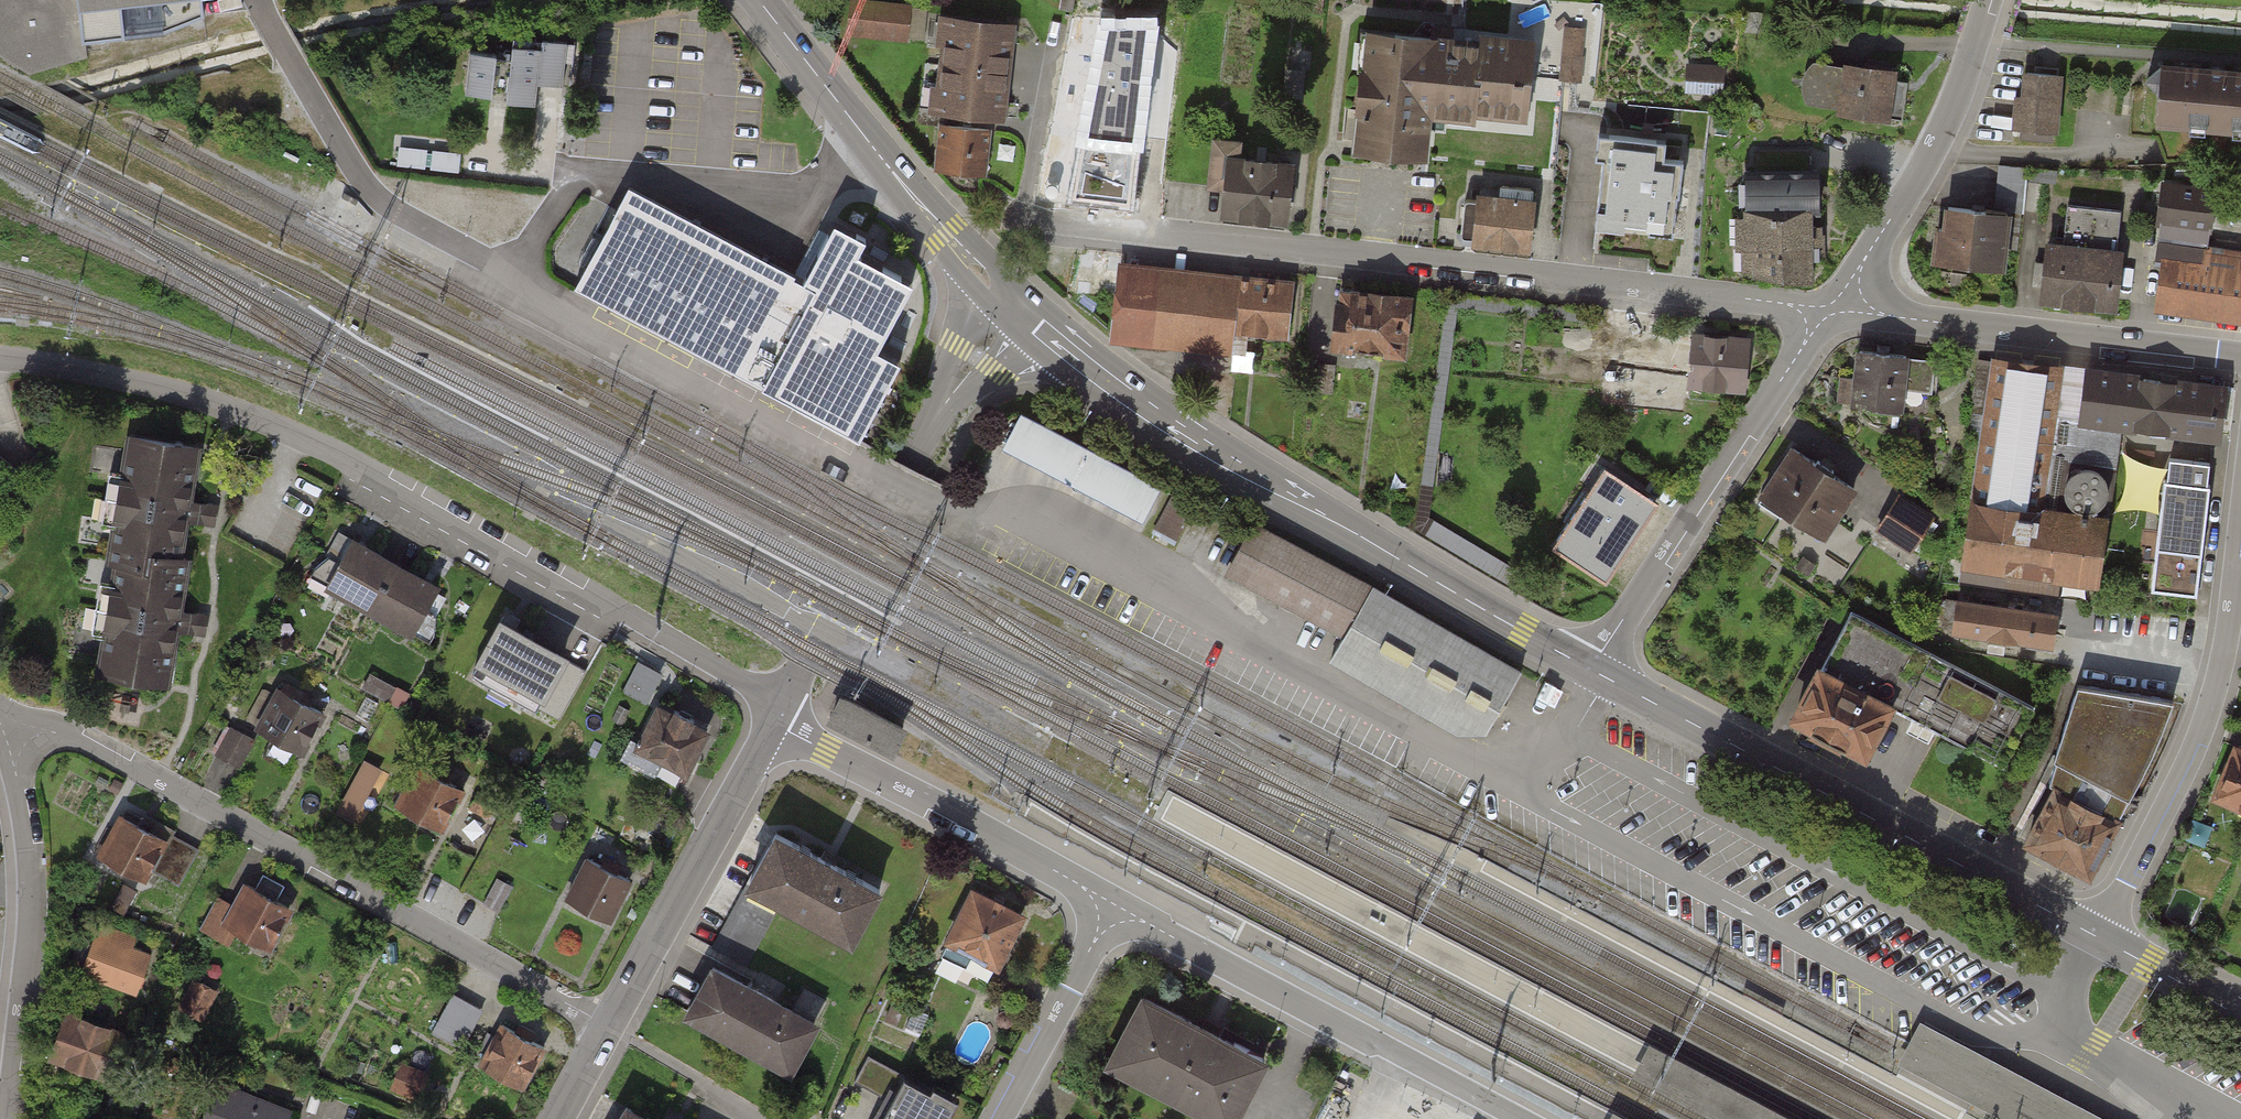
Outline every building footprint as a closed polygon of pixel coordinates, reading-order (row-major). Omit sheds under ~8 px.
[(58,63),(87,53),(85,34),(82,0),(0,0),(0,32),(58,63)] [(85,34),(160,27),(202,5),(201,0),(82,0),(85,34)] [(910,1),(897,0),(850,0),(847,31),(907,38),(910,1)] [(946,15),(939,61),(1007,70),(1013,24),(946,15)] [(1077,172),(1133,178),(1150,18),(1106,19),(1077,172)] [(1363,33),(1351,152),(1423,159),(1427,114),(1471,118),(1471,112),(1478,44),(1363,33)] [(1478,44),(1471,112),(1524,117),(1531,42),(1478,37),(1478,44)] [(506,99),(535,102),(537,81),(562,83),(566,45),(512,40),(511,44),(472,41),(467,92),(493,94),(493,88),(507,89),(506,99)] [(1902,119),(1909,77),(1894,75),(1895,70),(1815,58),(1806,66),(1803,78),(1804,92),(1809,100),(1841,105),(1840,110),(1902,119)] [(1582,62),(1565,60),(1563,76),(1579,79),(1582,62)] [(965,113),(1000,117),(1007,70),(939,61),(933,108),(948,110),(946,123),(964,126),(965,113)] [(2240,133),(2240,70),(2147,61),(2129,75),(2145,92),(2142,123),(2240,133)] [(1719,93),(1720,68),(1695,67),(1693,92),(1719,93)] [(1291,71),(1285,121),(1297,122),(1303,73),(1291,71)] [(2020,136),(2056,138),(2061,74),(2021,71),(2016,128),(2020,128),(2020,136)] [(946,123),(943,123),(937,168),(984,174),(990,129),(964,126),(946,123)] [(580,136),(565,136),(565,145),(580,146),(580,136)] [(1665,160),(1667,142),(1603,137),(1595,227),(1676,234),(1682,162),(1665,160)] [(1224,215),(1286,221),(1291,164),(1238,159),(1240,141),(1215,139),(1210,187),(1227,189),(1224,215)] [(1759,243),(1758,274),(1811,279),(1811,211),(1819,211),(1819,163),(1809,163),(1809,148),(1754,148),(1754,163),(1746,163),(1746,209),(1740,209),(1740,243),(1759,243)] [(1999,163),(1995,209),(2006,210),(2022,211),(2026,166),(1999,163)] [(804,276),(629,184),(574,286),(860,436),(900,359),(879,347),(914,281),(858,252),(866,236),(834,219),(804,276)] [(2240,319),(2240,268),(2203,263),(2213,193),(2164,186),(2154,256),(2166,258),(2159,307),(2240,319)] [(1469,241),(1525,247),(1530,197),(1474,191),(1469,241)] [(2047,236),(2040,299),(2115,307),(2122,244),(2116,243),(2120,208),(2065,202),(2062,237),(2047,236)] [(1935,260),(2001,266),(2006,210),(1995,209),(1940,203),(1935,260)] [(1284,336),(1290,279),(1119,261),(1111,339),(1226,351),(1228,330),(1284,336)] [(1329,346),(1407,354),(1412,293),(1335,286),(1329,346)] [(1627,325),(1628,313),(1456,292),(1455,294),(1446,293),(1414,527),(1513,586),(1521,570),(1429,514),(1458,304),(1627,325)] [(1688,390),(1746,395),(1750,341),(1692,336),(1688,390)] [(1937,359),(1858,351),(1855,380),(1842,378),(1840,400),(1903,407),(1905,387),(1934,390),(1937,359)] [(2119,426),(2082,421),(2089,367),(1995,354),(1976,491),(2107,508),(2119,426)] [(2219,440),(2227,385),(2089,367),(2082,421),(2119,426),(2219,440)] [(1156,489),(1014,415),(996,450),(999,452),(1071,489),(1135,523),(1137,524),(1156,489)] [(196,448),(124,437),(106,561),(123,564),(125,550),(180,558),(196,448)] [(1812,527),(1824,535),(1856,488),(1796,447),(1759,500),(1808,534),(1812,527)] [(2168,455),(2152,592),(2197,597),(2213,461),(2168,455)] [(1549,544),(1602,578),(1656,496),(1603,462),(1549,544)] [(2098,577),(2107,508),(1976,491),(1967,559),(2098,577)] [(1193,503),(1171,492),(1152,530),(1174,542),(1193,503)] [(1874,529),(1907,550),(1928,518),(1895,496),(1874,529)] [(1341,633),(1372,580),(1255,516),(1226,570),(1341,633)] [(398,563),(354,539),(327,586),(372,611),(398,563)] [(187,559),(180,558),(125,550),(123,564),(112,562),(96,673),(169,683),(187,559)] [(440,586),(398,563),(372,611),(413,634),(440,586)] [(1485,728),(1522,663),(1372,580),(1341,633),(1329,656),(1461,730),(1485,728)] [(1952,628),(2051,643),(2056,611),(1957,595),(1952,628)] [(2004,763),(2037,701),(1851,603),(1826,650),(1818,646),(1786,708),(1866,750),(1891,703),(2004,763)] [(470,673),(535,708),(565,653),(501,617),(470,673)] [(625,690),(651,703),(666,673),(641,660),(625,690)] [(2027,840),(2092,873),(2123,813),(2133,793),(2160,742),(2175,698),(2083,683),(2059,756),(2061,757),(2055,778),(2057,780),(2027,840)] [(253,726),(304,753),(327,711),(276,684),(253,726)] [(662,759),(687,771),(709,727),(658,703),(639,741),(633,738),(623,758),(655,774),(662,759)] [(239,766),(252,739),(229,729),(217,756),(239,766)] [(2240,808),(2240,744),(2236,742),(2213,796),(2240,808)] [(364,752),(338,812),(358,821),(384,761),(364,752)] [(396,804),(443,829),(465,789),(417,764),(396,804)] [(119,813),(99,851),(148,877),(152,870),(179,885),(198,848),(143,819),(140,824),(119,813)] [(856,943),(882,894),(826,864),(778,837),(751,886),(856,943)] [(567,899),(608,920),(629,880),(589,858),(567,899)] [(219,895),(202,927),(229,942),(235,930),(268,948),(290,906),(276,898),(283,884),(262,873),(254,887),(245,882),(233,903),(219,895)] [(1004,961),(1028,913),(973,887),(950,934),(1004,961)] [(734,904),(716,945),(752,961),(770,919),(734,904)] [(90,937),(76,972),(131,993),(144,958),(90,937)] [(791,1070),(818,1022),(713,964),(687,1013),(791,1070)] [(203,1017),(219,989),(199,977),(182,1005),(203,1017)] [(1100,1063),(1207,1118),(1232,1118),(1266,1054),(1140,988),(1100,1063)] [(434,1030),(463,1045),(484,1007),(454,991),(434,1030)] [(56,1013),(40,1058),(102,1080),(118,1034),(56,1013)] [(2004,1118),(2108,1118),(1981,1052),(1921,1021),(1898,1063),(2004,1118)] [(483,1065),(525,1087),(545,1047),(504,1025),(483,1065)] [(1722,1118),(1792,1118),(1648,1044),(1633,1072),(1722,1118)] [(404,1058),(395,1081),(420,1091),(429,1068),(404,1058)] [(906,1072),(879,1118),(945,1118),(956,1101),(906,1072)] [(290,1111),(218,1086),(206,1118),(288,1118),(290,1111)] [(628,1104),(620,1118),(656,1118),(628,1104)]
